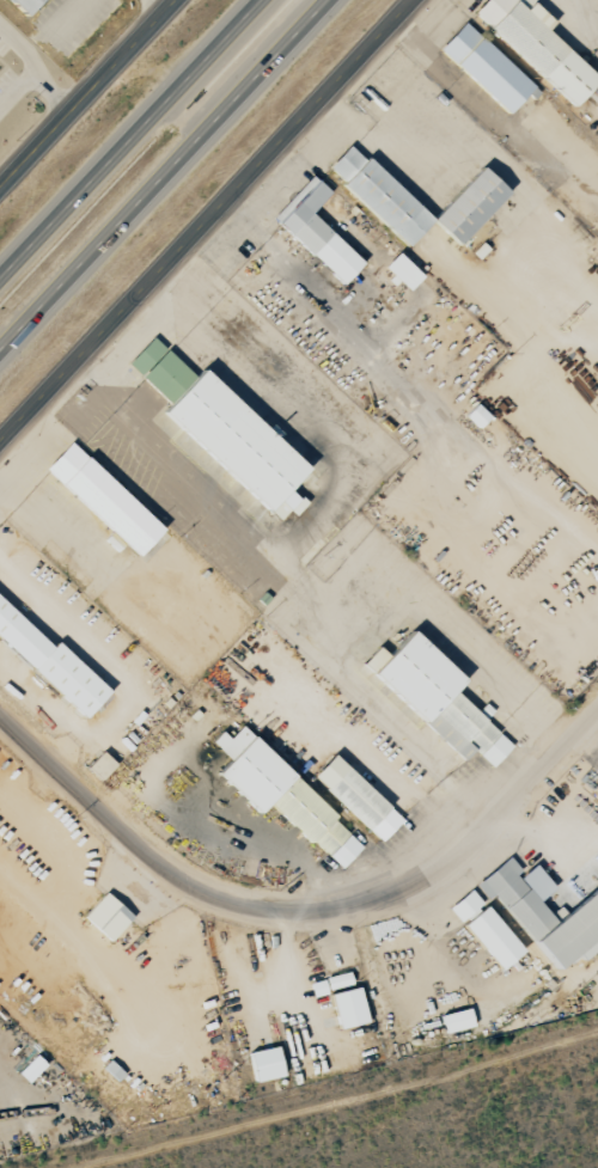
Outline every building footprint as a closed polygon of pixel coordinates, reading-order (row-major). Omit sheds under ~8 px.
[(24,15),(38,0),(8,0),(24,15)] [(554,20),(533,0),(484,0),(472,12),(572,106),(597,79),(545,29),(554,20)] [(532,86),(463,22),(438,49),(507,113),(532,86)] [(325,169),(407,245),(431,219),(349,143),(325,169)] [(431,219),(458,245),(507,191),(480,166),(431,219)] [(342,284),(362,262),(310,213),(329,192),(311,175),(271,218),(342,284)] [(406,292),(421,276),(397,252),(381,268),(406,292)] [(201,370),(194,377),(152,337),(127,364),(169,404),(161,412),(277,520),(287,510),(294,516),(305,504),(287,488),(307,468),(201,370)] [(477,428),(489,416),(476,404),(464,416),(477,428)] [(161,528),(68,442),(44,469),(111,532),(104,540),(115,551),(122,543),(136,556),(161,528)] [(0,599),(0,641),(83,718),(108,691),(56,642),(51,647),(0,599)] [(464,760),(473,750),(491,767),(512,745),(453,691),(463,680),(410,631),(387,656),(377,647),(360,665),(464,760)] [(239,727),(227,739),(220,732),(209,743),(228,760),(215,774),(257,814),(268,802),(339,870),(363,845),(239,727)] [(86,767),(100,780),(115,764),(101,751),(86,767)] [(401,820),(331,754),(311,776),(381,842),(401,820)] [(575,955),(580,962),(597,948),(597,886),(552,921),(536,901),(553,889),(534,864),(521,874),(509,858),(475,884),(486,899),(493,894),(553,972),(575,955)] [(448,908),(498,971),(521,952),(470,890),(448,908)] [(132,918),(105,893),(82,917),(109,942),(132,918)] [(309,982),(312,996),(352,986),(349,972),(309,982)] [(329,995),(338,1030),(367,1022),(358,987),(329,995)] [(439,1015),(444,1034),(473,1027),(468,1008),(439,1015)] [(254,1083),(283,1076),(276,1046),(247,1053),(254,1083)] [(45,1065),(35,1055),(16,1073),(26,1084),(45,1065)]
